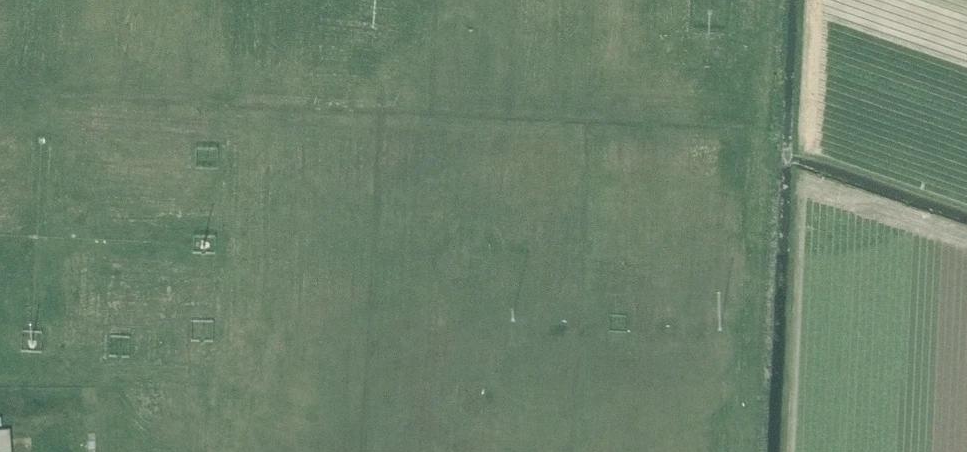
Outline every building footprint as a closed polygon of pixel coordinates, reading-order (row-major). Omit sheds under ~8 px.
[(10,434),(0,434),(0,451),(11,451),(10,434)]
